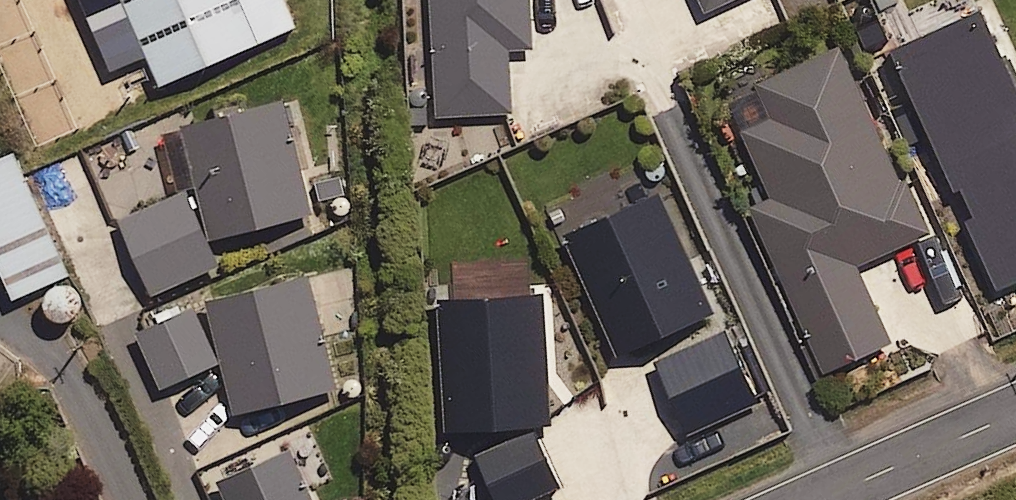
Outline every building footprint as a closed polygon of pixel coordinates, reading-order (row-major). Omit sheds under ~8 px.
[(287,0),(123,0),(159,83),(297,24),(287,0)] [(532,0),(433,0),(441,115),(513,110),(508,49),(535,47),(532,0)] [(706,10),(727,0),(701,0),(706,10)] [(982,6),(892,48),(973,219),(968,221),(1002,292),(1015,285),(1015,78),(982,6)] [(927,232),(839,47),(727,100),(772,196),(749,207),(827,371),(891,340),(856,266),(927,232)] [(283,94),(178,124),(212,242),(316,212),(283,94)] [(0,152),(0,269),(13,297),(71,271),(14,146),(0,152)] [(217,263),(184,188),(115,218),(148,293),(217,263)] [(755,402),(659,192),(565,235),(628,371),(654,359),(688,433),(755,402)] [(337,385),(307,272),(141,316),(159,381),(223,364),(236,412),(337,385)] [(550,421),(542,292),(439,299),(447,428),(550,421)] [(534,428),(472,454),(492,499),(533,499),(559,489),(534,428)] [(288,446),(215,479),(225,499),(313,499),(288,446)]
